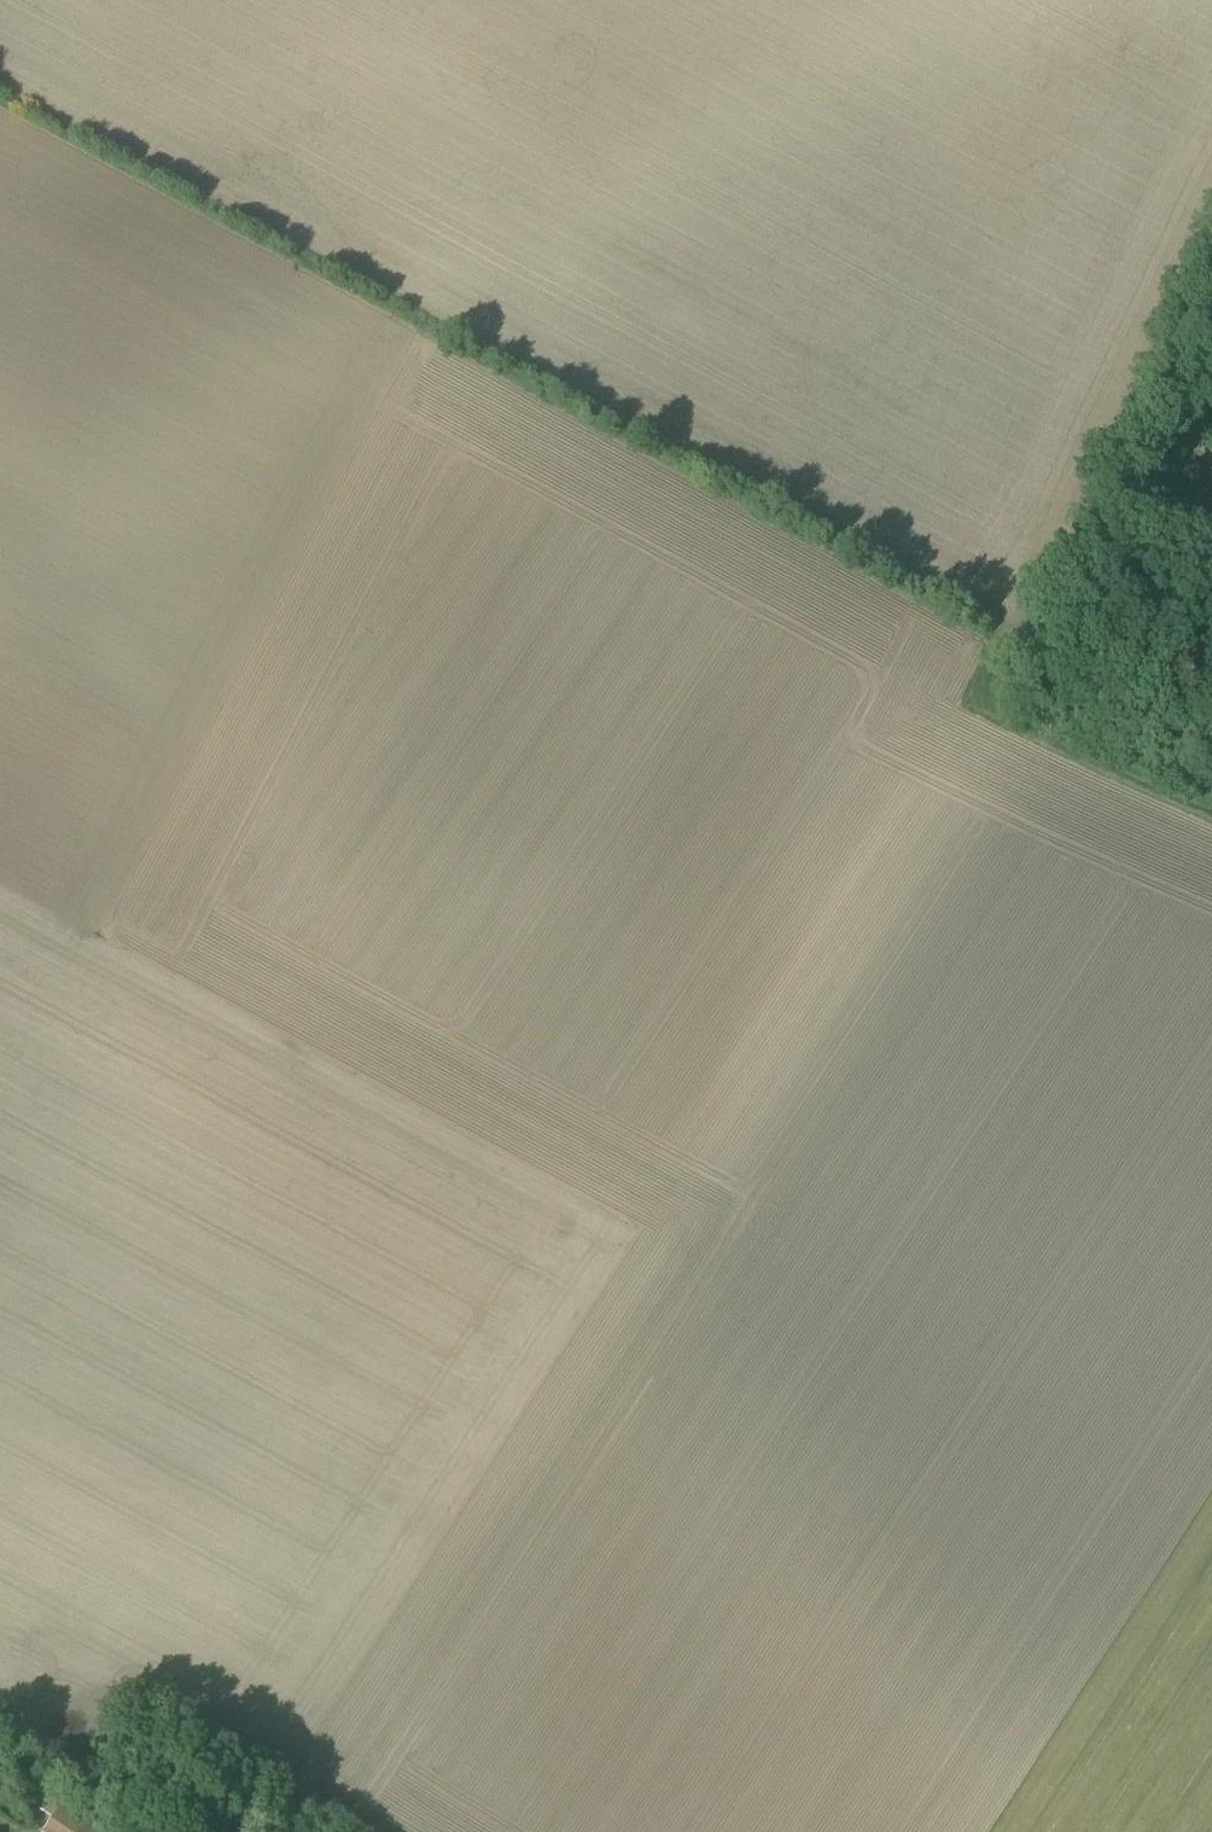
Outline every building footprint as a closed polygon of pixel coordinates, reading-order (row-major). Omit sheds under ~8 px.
[(44,1831),(46,1831),(103,1831),(106,1827),(65,1800),(44,1831)]
